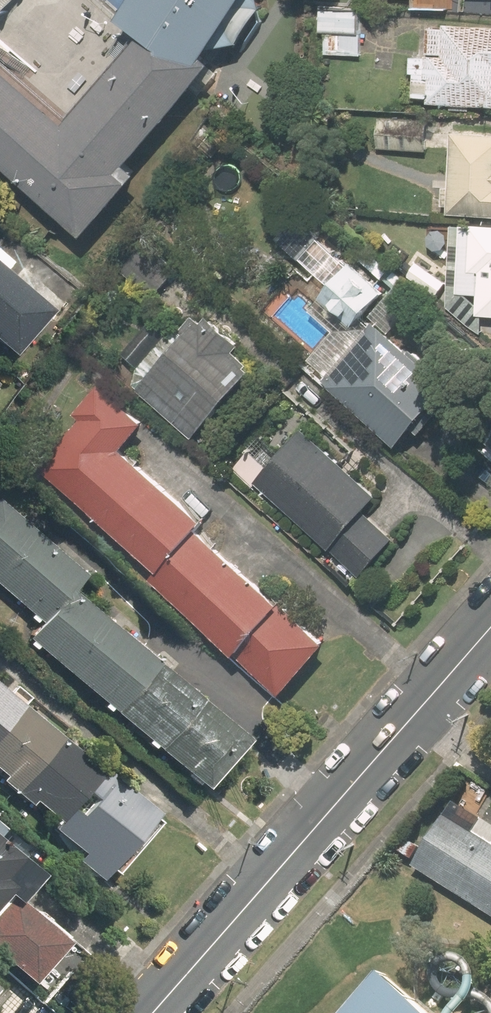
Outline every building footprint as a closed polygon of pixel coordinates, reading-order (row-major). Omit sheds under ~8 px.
[(126,19),(143,31),(165,44),(169,48),(170,53),(208,62),(213,56),(220,47),(244,43),(268,8),(266,0),(139,0),(126,19)] [(363,15),(317,13),(315,53),(361,55),(363,15)] [(422,29),(420,53),(412,53),(411,75),(416,75),(414,99),(431,100),(431,105),(490,108),(490,25),(430,22),(430,29),(422,29)] [(89,234),(143,172),(132,162),(219,62),(213,56),(208,62),(170,53),(169,48),(165,44),(143,31),(70,113),(0,50),(0,158),(89,234)] [(428,152),(429,138),(432,138),(432,128),(429,127),(430,121),(380,119),(378,150),(428,152)] [(444,206),(450,206),(450,216),(490,218),(490,134),(480,134),(480,130),(448,128),(446,160),(452,160),(451,188),(445,188),(444,206)] [(448,308),(468,325),(478,325),(479,317),(490,318),(490,225),(476,224),(475,228),(470,227),(452,227),(448,308)] [(11,356),(50,313),(2,269),(7,263),(0,257),(0,346),(11,356)] [(356,262),(322,297),(354,327),(388,292),(356,262)] [(205,325),(199,319),(138,391),(195,438),(254,367),(235,351),(243,342),(212,316),(205,325)] [(378,323),(326,382),(401,448),(453,389),(378,323)] [(159,572),(150,581),(286,697),(330,646),(199,535),(209,523),(127,452),(151,424),(103,383),(78,413),(83,418),(39,469),(159,572)] [(249,450),(235,465),(365,577),(396,542),(365,515),(380,497),(304,431),(271,469),(249,450)] [(25,640),(202,792),(246,741),(71,591),(85,575),(0,502),(0,589),(39,623),(25,640)] [(0,688),(0,773),(6,778),(2,783),(31,807),(35,802),(59,822),(51,831),(79,854),(72,862),(97,884),(108,870),(115,876),(160,822),(0,688)] [(445,816),(412,870),(490,919),(490,844),(445,816)] [(5,896),(16,905),(43,875),(0,837),(0,902),(5,896)] [(3,908),(0,911),(0,958),(31,984),(67,941),(25,906),(15,917),(3,908)] [(382,975),(350,1012),(428,1012),(382,975)]
